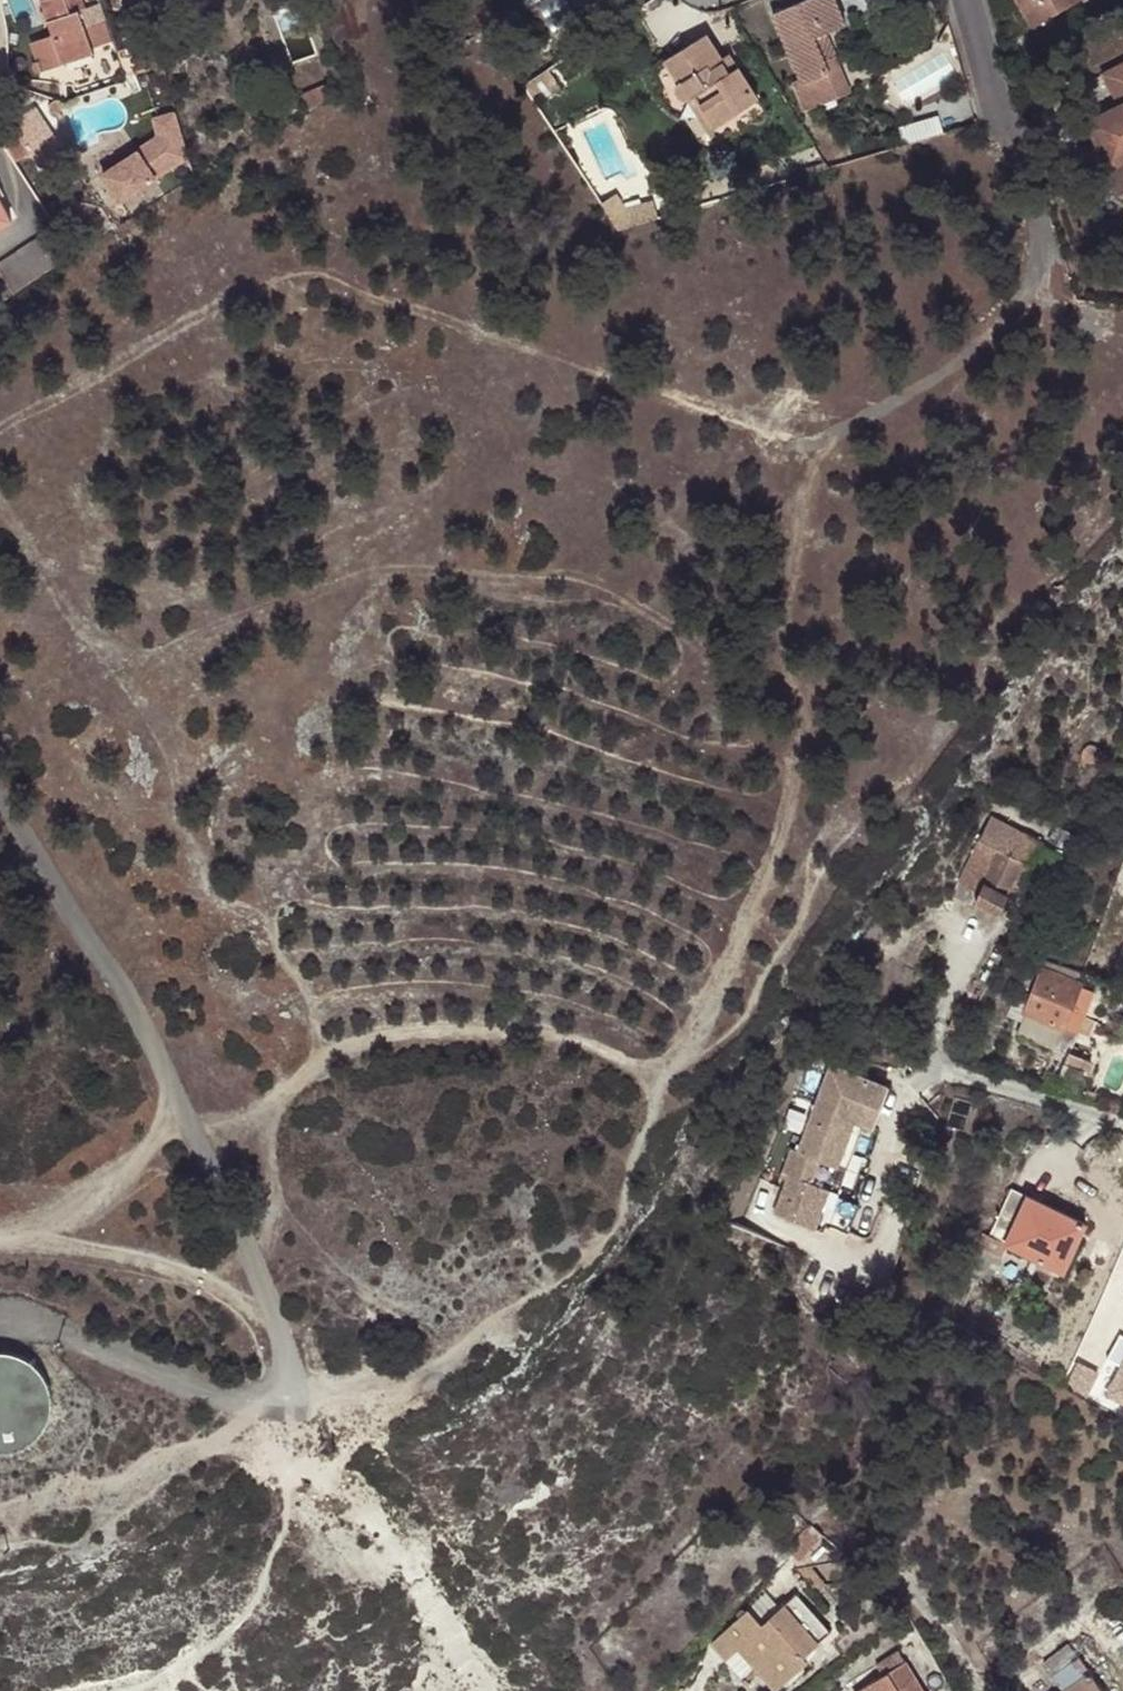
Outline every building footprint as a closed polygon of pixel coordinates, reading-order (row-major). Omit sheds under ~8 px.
[(92,43),(113,35),(100,0),(97,0),(84,5),(83,0),(44,0),(47,8),(41,10),(46,22),(51,20),(55,31),(33,39),(40,58),(39,58),(39,59),(38,59),(38,60),(37,60),(37,61),(36,61),(36,63),(36,64),(36,65),(37,66),(37,67),(38,68),(39,68),(40,69),(41,69),(42,69),(43,69),(44,69),(66,60),(95,50),(92,43)] [(773,10),(801,81),(796,83),(806,107),(851,88),(837,54),(826,58),(816,34),(826,30),(845,22),(836,0),(799,0),(773,10)] [(1030,26),(1076,0),(1016,0),(1030,26)] [(826,30),(816,34),(826,58),(837,54),(826,30)] [(731,69),(722,56),(708,32),(664,58),(676,79),(676,82),(677,90),(682,95),(688,99),(698,93),(716,121),(758,95),(739,64),(731,69)] [(129,47),(137,71),(158,64),(150,40),(129,47)] [(730,52),(722,56),(731,69),(739,64),(730,52)] [(1088,121),(1110,165),(1122,159),(1122,62),(1100,74),(1116,106),(1088,121)] [(698,93),(688,99),(711,136),(716,123),(716,121),(698,93)] [(186,153),(175,108),(154,113),(157,128),(100,168),(120,198),(186,153)] [(910,141),(949,130),(945,116),(906,126),(910,141)] [(13,164),(27,155),(9,127),(0,133),(0,144),(13,164)] [(12,219),(0,198),(0,225),(12,219)] [(72,255),(70,251),(55,227),(0,263),(0,302),(72,255)] [(1004,891),(1014,870),(1020,873),(1026,870),(1029,865),(1031,866),(1042,842),(986,817),(954,884),(976,895),(974,901),(998,914),(1008,894),(1004,891)] [(1057,1045),(1079,979),(1040,967),(1019,1032),(1057,1045)] [(1060,1079),(1079,1086),(1086,1068),(1089,1069),(1093,1057),(1071,1048),(1060,1079)] [(869,1128),(883,1088),(824,1067),(793,1153),(787,1151),(778,1176),(785,1178),(778,1198),(816,1212),(825,1191),(807,1184),(815,1162),(833,1168),(846,1134),(838,1132),(843,1119),(850,1121),(859,1125),(869,1128)] [(816,1212),(778,1198),(771,1216),(821,1234),(859,1125),(850,1121),(843,1119),(838,1132),(846,1134),(833,1168),(815,1162),(807,1184),(825,1191),(816,1212)] [(1065,1238),(1075,1243),(1086,1221),(1014,1187),(990,1232),(1009,1242),(1054,1263),(1065,1238)] [(1009,1242),(990,1232),(985,1230),(979,1243),(982,1244),(1004,1254),(1009,1242)] [(1062,1267),(1075,1243),(1065,1238),(1054,1263),(1062,1267)] [(1004,1254),(982,1244),(970,1272),(996,1274),(1004,1254)] [(60,1401),(59,1383),(53,1366),(41,1353),(25,1343),(7,1340),(0,1341),(0,1448),(12,1448),(29,1443),(44,1434),(55,1419),(60,1401)] [(1114,1362),(1122,1366),(1122,1344),(1114,1362)] [(1107,1393),(1122,1401),(1122,1369),(1107,1393)] [(763,1621),(750,1608),(714,1642),(746,1677),(757,1666),(776,1687),(809,1657),(805,1653),(830,1630),(796,1591),(763,1621)] [(1070,1643),(1046,1659),(1066,1688),(1062,1690),(1107,1690),(1070,1643)] [(905,1648),(883,1660),(886,1668),(857,1686),(860,1690),(929,1690),(905,1648)]
